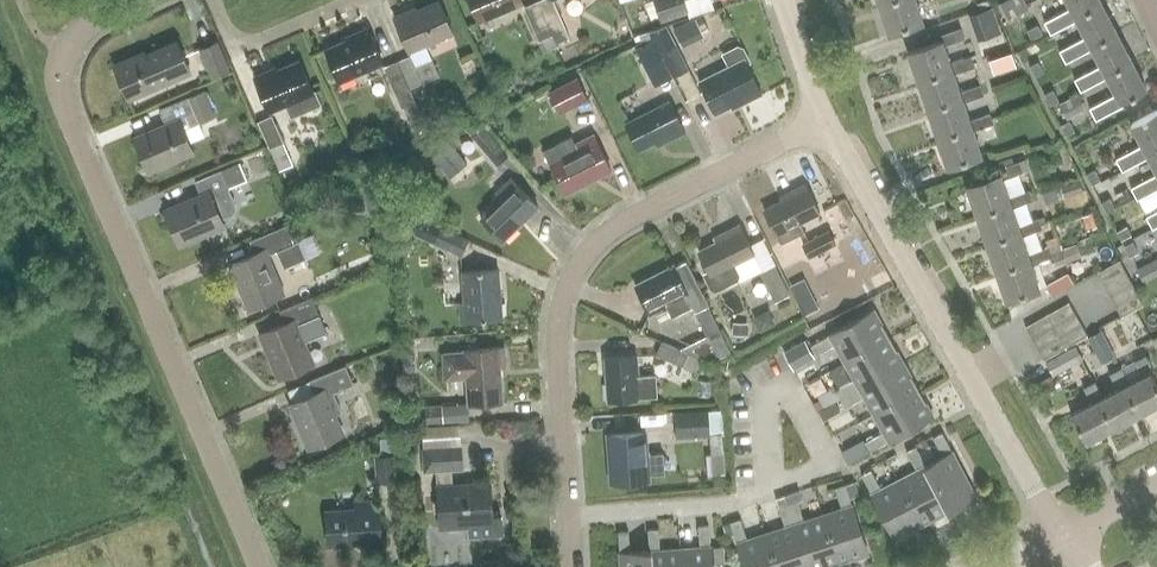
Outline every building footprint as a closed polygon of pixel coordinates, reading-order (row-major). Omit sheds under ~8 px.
[(522,3),(521,0),(470,0),(479,21),(522,3)] [(555,42),(569,36),(554,0),(540,0),(537,1),(555,42)] [(661,20),(662,21),(688,12),(684,0),(654,0),(661,20)] [(877,5),(887,34),(921,22),(914,0),(891,0),(877,5)] [(1028,10),(1025,0),(1007,0),(1002,2),(1008,17),(1028,10)] [(1059,31),(1076,22),(1073,17),(1101,3),(1099,0),(1064,0),(1069,9),(1045,22),(1051,34),(1059,31)] [(410,56),(397,62),(409,89),(439,76),(431,58),(425,44),(452,32),(438,1),(417,10),(415,8),(393,17),(408,51),(409,51),(410,56)] [(524,7),(538,40),(543,51),(557,45),(555,42),(537,1),(524,7)] [(1088,47),(1116,33),(1101,3),(1073,17),(1076,22),(1084,38),(1059,50),(1066,64),(1091,51),(1088,47)] [(998,23),(992,7),(968,15),(974,32),(998,23)] [(1027,30),(1031,38),(1042,33),(1038,24),(1027,30)] [(672,76),(673,77),(688,70),(666,26),(649,31),(654,39),(672,76)] [(337,82),(382,62),(367,28),(345,38),(346,40),(324,50),(337,82)] [(950,70),(949,65),(942,47),(963,40),(959,29),(938,37),(939,41),(906,53),(916,81),(950,70)] [(1103,75),(1131,61),(1116,33),(1088,47),(1091,51),(1099,67),(1075,79),(1081,91),(1105,79),(1103,75)] [(662,57),(654,39),(636,48),(643,62),(649,64),(662,57)] [(175,42),(145,55),(143,52),(112,65),(127,99),(188,72),(175,42)] [(211,77),(226,70),(214,42),(198,49),(211,77)] [(729,67),(699,82),(715,114),(741,101),(743,104),(761,95),(746,65),(750,63),(743,49),(738,47),(723,54),(729,67)] [(989,76),(1016,67),(1010,50),(983,59),(989,76)] [(961,98),(959,92),(953,75),(972,68),(969,58),(949,65),(950,70),(916,81),(926,110),(961,98)] [(1043,72),(1038,60),(1029,64),(1034,76),(1043,72)] [(269,111),(284,104),(290,117),(320,104),(315,91),(311,93),(298,61),(277,71),(276,68),(254,78),(269,111)] [(1096,121),(1104,117),(1121,108),(1119,104),(1146,90),(1131,61),(1103,75),(1105,79),(1114,95),(1090,108),(1096,121)] [(409,89),(397,62),(384,67),(401,107),(414,101),(409,89)] [(560,112),(588,97),(577,75),(548,91),(560,112)] [(970,126),(969,121),(962,103),(982,96),(978,86),(959,92),(961,98),(926,110),(936,138),(970,126)] [(203,89),(186,96),(156,109),(162,124),(132,137),(147,170),(191,151),(182,130),(214,116),(203,89)] [(1044,92),(1049,103),(1058,99),(1053,89),(1044,92)] [(1067,117),(1086,108),(1079,93),(1060,102),(1067,117)] [(662,144),(685,132),(670,101),(626,124),(640,150),(660,140),(662,144)] [(1130,167),(1147,158),(1145,155),(1156,148),(1156,111),(1130,125),(1141,146),(1116,159),(1123,171),(1130,167)] [(970,126),(936,138),(946,167),(980,156),(972,132),(992,125),(988,115),(969,121),(970,126)] [(293,165),(271,116),(257,122),(279,171),(293,165)] [(1069,119),(1060,124),(1066,135),(1075,130),(1069,119)] [(469,132),(496,164),(507,154),(481,123),(469,132)] [(593,135),(573,145),(569,136),(543,150),(565,193),(611,169),(593,135)] [(459,154),(449,143),(432,157),(441,168),(459,154)] [(1144,195),(1156,189),(1156,148),(1145,155),(1147,158),(1155,174),(1131,187),(1137,199),(1144,195)] [(1000,173),(965,185),(975,214),(1011,202),(1009,196),(1003,179),(1023,172),(1019,161),(998,168),(1000,173)] [(238,163),(220,170),(193,182),(199,195),(164,210),(178,245),(222,226),(219,219),(229,215),(234,211),(235,204),(228,188),(246,180),(238,163)] [(1086,173),(1091,183),(1100,179),(1095,168),(1086,173)] [(503,241),(538,206),(511,178),(497,192),(501,197),(480,217),(503,241)] [(1083,191),(1079,179),(1059,186),(1063,197),(1083,191)] [(304,196),(299,183),(287,188),(292,201),(304,196)] [(800,222),(818,213),(804,184),(785,194),(787,198),(763,210),(775,234),(776,234),(781,243),(804,231),(800,222)] [(1011,202),(975,214),(985,243),(1021,231),(1018,225),(1012,207),(1033,200),(1029,189),(1009,196),(1011,202)] [(1101,202),(1107,212),(1115,207),(1109,197),(1101,202)] [(1156,225),(1156,210),(1146,216),(1152,228),(1156,225)] [(1021,231),(985,243),(995,272),(1030,260),(1028,253),(1022,236),(1043,229),(1039,218),(1018,225),(1021,231)] [(267,254),(277,250),(284,266),(306,257),(299,241),(294,243),(286,224),(249,240),(255,253),(230,264),(249,308),(283,293),(267,254)] [(740,281),(760,271),(761,270),(739,225),(719,234),(721,239),(698,250),(708,272),(704,274),(711,288),(716,289),(736,279),(740,281)] [(461,254),(468,239),(439,226),(432,241),(461,254)] [(1131,235),(1126,226),(1117,232),(1121,240),(1131,235)] [(801,243),(808,257),(836,244),(828,229),(801,243)] [(1124,245),(1129,255),(1138,251),(1132,240),(1124,245)] [(1030,260),(995,272),(1005,301),(1040,289),(1032,264),(1052,257),(1048,246),(1028,253),(1030,260)] [(1136,269),(1142,281),(1156,274),(1156,258),(1136,269)] [(649,314),(670,303),(676,314),(691,306),(714,352),(727,346),(708,306),(709,305),(686,261),(674,267),(674,266),(635,286),(649,314)] [(1102,285),(1124,273),(1118,261),(1096,273),(1102,285)] [(789,294),(774,264),(761,270),(760,271),(775,301),(789,294)] [(462,321),(503,319),(500,267),(463,269),(465,300),(460,301),(462,321)] [(1102,285),(1108,295),(1130,283),(1124,273),(1102,285)] [(1136,295),(1130,283),(1108,295),(1114,307),(1136,295)] [(1142,306),(1136,295),(1114,307),(1120,317),(1142,306)] [(313,365),(302,340),(325,330),(312,297),(280,311),(285,322),(260,333),(279,379),(313,365)] [(1052,326),(1073,315),(1067,304),(1046,315),(1052,326)] [(834,345),(844,362),(888,337),(873,310),(829,335),(829,336),(810,346),(816,355),(834,345)] [(1052,326),(1046,315),(1023,328),(1029,338),(1052,326)] [(1058,337),(1079,326),(1073,315),(1052,326),(1058,337)] [(1052,326),(1029,338),(1035,349),(1058,337),(1052,326)] [(1058,337),(1064,348),(1085,336),(1079,326),(1058,337)] [(1114,356),(1100,331),(1088,337),(1101,363),(1114,356)] [(888,337),(844,362),(854,380),(835,390),(840,399),(903,363),(888,337)] [(1058,337),(1035,349),(1041,360),(1064,348),(1058,337)] [(656,354),(696,372),(702,358),(662,340),(656,354)] [(804,340),(785,351),(794,367),(814,357),(804,340)] [(1045,360),(1053,375),(1083,359),(1075,344),(1045,360)] [(500,363),(506,362),(505,346),(464,349),(464,351),(443,352),(445,378),(466,376),(468,403),(502,401),(500,363)] [(1128,384),(1123,386),(1138,414),(1156,404),(1156,386),(1150,372),(1153,371),(1144,353),(1133,359),(1142,377),(1128,384)] [(657,375),(638,377),(637,355),(605,357),(608,399),(658,396),(657,375)] [(863,397),(873,415),(918,389),(903,363),(840,399),(845,408),(863,397)] [(342,434),(334,413),(341,410),(333,392),(353,383),(346,365),(309,381),(314,393),(289,404),(308,449),(342,434)] [(1128,384),(1119,366),(1108,371),(1117,389),(1102,397),(1098,399),(1112,428),(1138,414),(1123,386),(1128,384)] [(1052,378),(1040,384),(1045,395),(1057,388),(1052,378)] [(1085,442),(1112,428),(1098,399),(1102,397),(1093,379),(1082,385),(1091,403),(1070,413),(1085,442)] [(918,389),(873,415),(883,432),(864,442),(869,452),(888,441),(933,416),(918,389)] [(442,404),(411,406),(412,424),(443,422),(442,404)] [(708,409),(675,411),(676,437),(709,436),(708,409)] [(664,473),(662,452),(643,453),(641,430),(610,432),(613,476),(664,473)] [(942,456),(925,465),(949,511),(976,497),(952,451),(942,432),(932,437),(942,456)] [(919,451),(930,445),(926,438),(915,444),(919,451)] [(461,446),(452,446),(423,448),(424,471),(436,471),(439,528),(468,526),(469,537),(493,536),(502,529),(502,520),(492,514),(490,483),(454,485),(453,470),(462,469),(461,446)] [(916,470),(898,479),(922,525),(949,511),(925,465),(915,446),(906,451),(916,470)] [(377,483),(395,482),(393,456),(375,457),(377,483)] [(895,539),(922,525),(898,479),(881,489),(871,470),(861,475),(871,494),(895,539)] [(822,515),(838,564),(868,554),(852,505),(845,485),(835,488),(841,508),(822,515)] [(838,564),(822,515),(804,521),(797,500),(788,504),(809,566),(828,566),(838,564)] [(328,545),(380,542),(378,502),(354,503),(354,510),(325,512),(328,545)] [(788,504),(778,507),(785,527),(766,533),(777,566),(809,566),(788,504)] [(766,533),(747,539),(741,519),(731,523),(737,543),(745,566),(777,566),(766,533)] [(680,548),(681,566),(712,566),(710,545),(708,524),(698,525),(699,546),(680,548)] [(649,550),(650,566),(681,566),(680,548),(660,549),(658,528),(647,529),(649,550)] [(619,553),(620,566),(650,566),(649,550),(630,552),(628,531),(618,532),(619,553)] [(715,563),(725,562),(723,546),(713,547),(715,563)]
